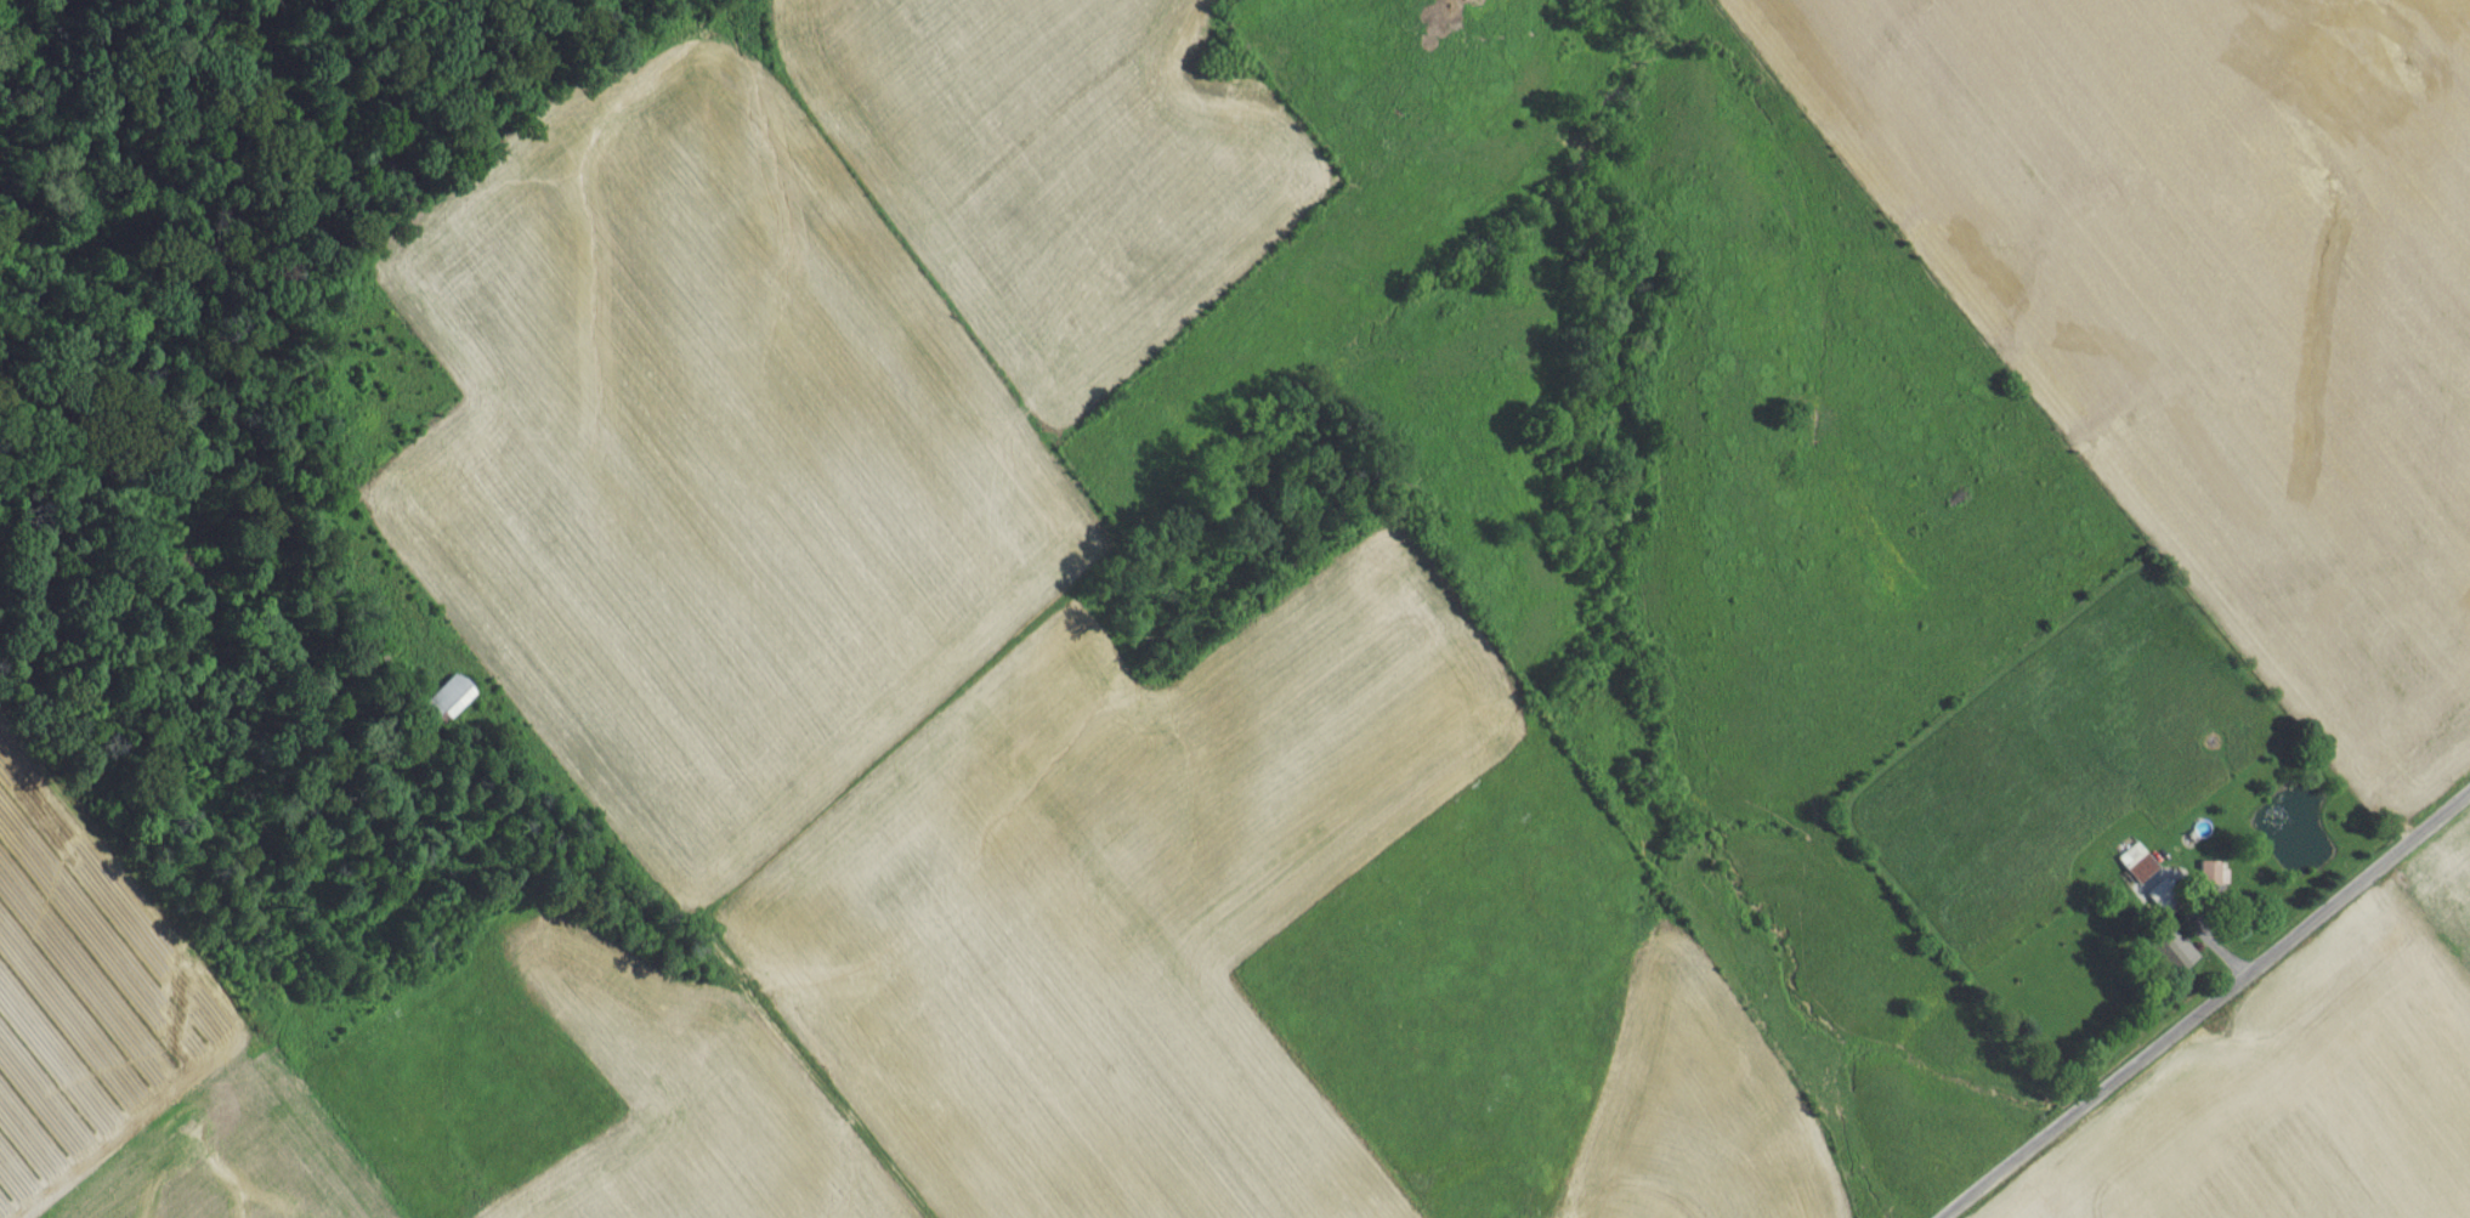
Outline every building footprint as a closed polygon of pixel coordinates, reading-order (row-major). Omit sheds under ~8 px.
[(421,712),(440,731),(473,699),(454,679),(421,712)] [(2227,868),(2198,868),(2198,895),(2227,895),(2227,868)] [(2163,923),(2143,939),(2176,979),(2195,964),(2163,923)]
